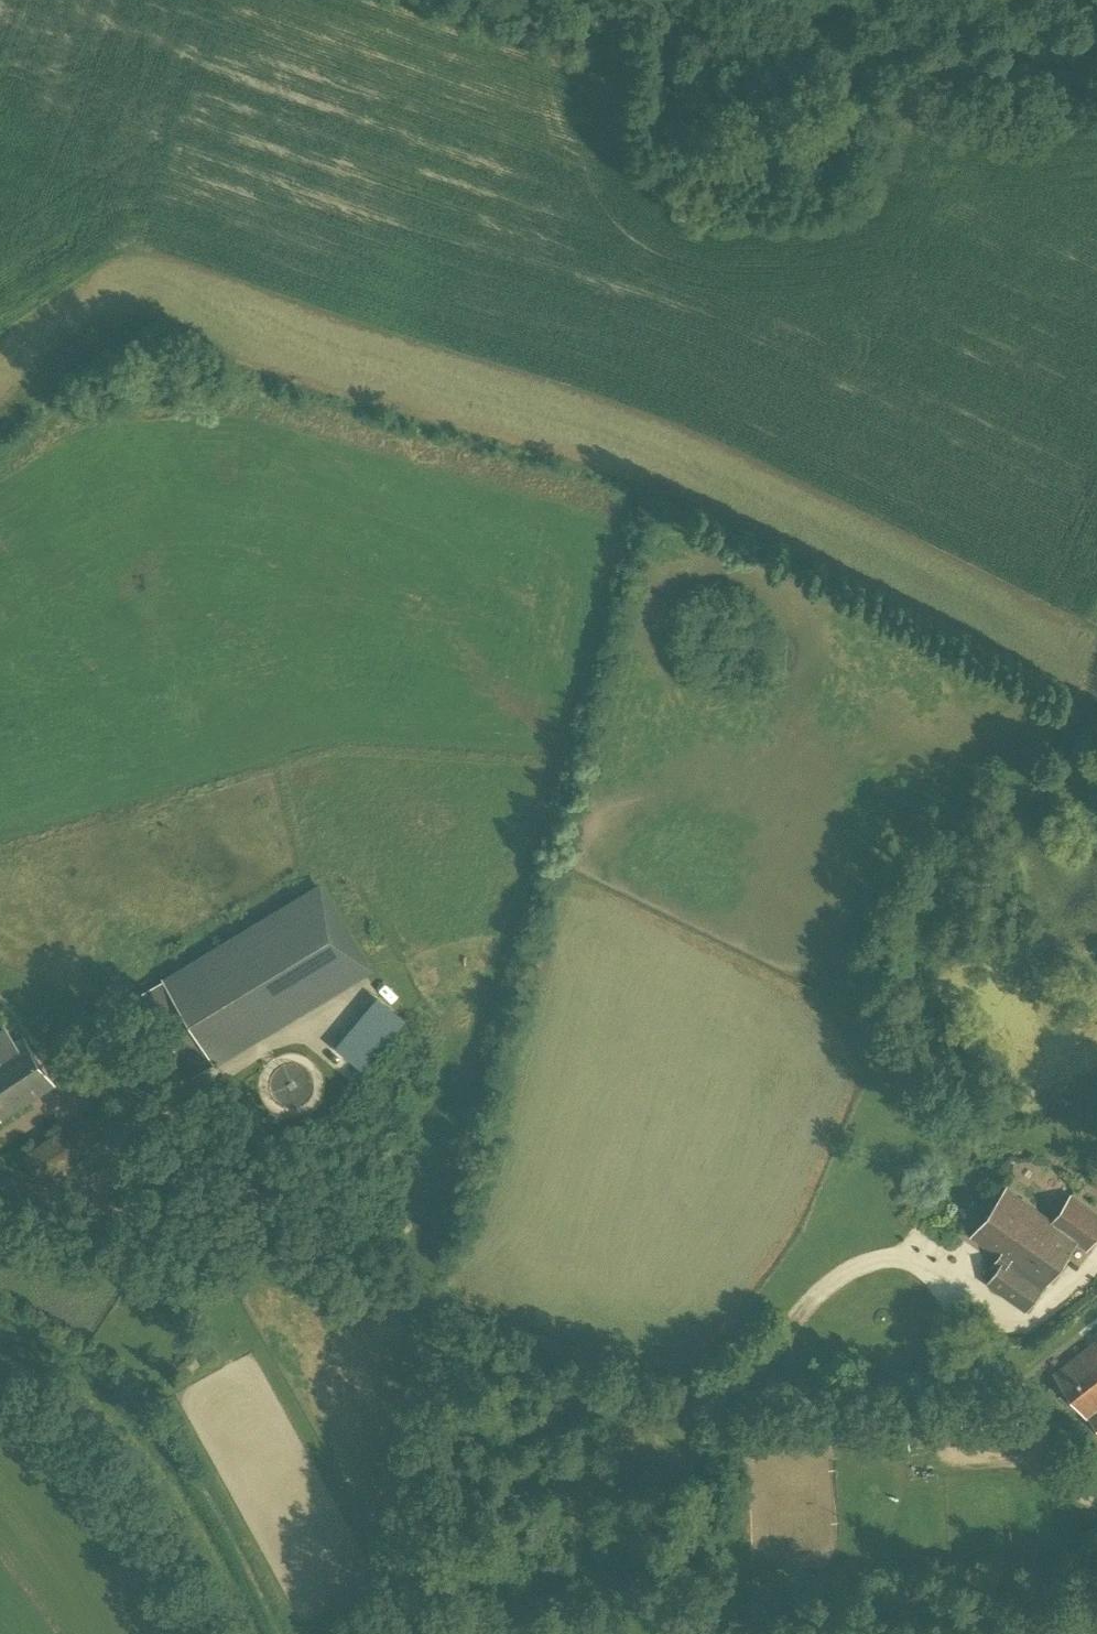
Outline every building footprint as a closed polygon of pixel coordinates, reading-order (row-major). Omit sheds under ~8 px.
[(320,879),(148,983),(165,1010),(180,1001),(186,1010),(166,1023),(176,1038),(180,1036),(197,1064),(369,959),(320,879)] [(370,1069),(415,1018),(387,993),(342,1044),(370,1069)] [(25,1037),(0,1053),(0,1118),(1,1120),(56,1084),(25,1037)] [(62,1127),(23,1153),(41,1182),(81,1155),(79,1153),(135,1116),(119,1092),(64,1129),(62,1127)] [(996,1271),(988,1282),(1026,1310),(1076,1242),(1086,1250),(1096,1235),(1096,1212),(1071,1193),(1052,1220),(1006,1187),(971,1235),(998,1255),(990,1266),(996,1271)] [(1088,1418),(1096,1411),(1096,1338),(1053,1372),(1088,1418)]
